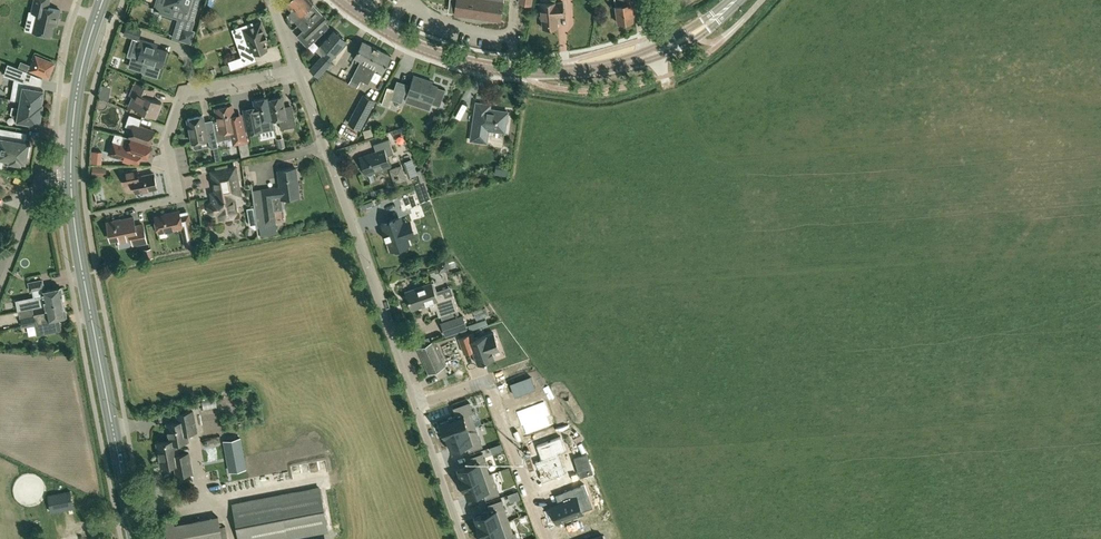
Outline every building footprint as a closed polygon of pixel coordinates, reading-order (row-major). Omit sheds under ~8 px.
[(31,13),(36,14),(35,20),(37,21),(34,31),(50,35),(54,20),(58,21),(60,10),(48,7),(50,0),(34,0),(31,13)] [(190,1),(190,0),(159,0),(156,9),(155,8),(155,10),(159,11),(180,17),(174,37),(190,42),(193,31),(190,30),(194,19),(198,4),(190,1)] [(309,0),(289,0),(287,2),(288,3),(286,5),(292,12),(289,15),(304,31),(302,34),(307,39),(303,42),(308,47),(330,26),(326,22),(329,20),(323,14),(322,14),(309,0)] [(449,7),(455,8),(454,14),(501,21),(504,0),(450,0),(449,7)] [(623,5),(616,6),(618,23),(633,21),(632,15),(635,14),(633,0),(623,0),(623,5)] [(555,1),(540,2),(541,18),(542,18),(543,28),(557,27),(556,16),(564,15),(563,2),(555,2),(555,1)] [(263,35),(266,34),(261,21),(253,24),(253,22),(241,26),(247,42),(241,43),(245,55),(254,52),(254,53),(268,48),(263,35)] [(127,26),(124,34),(138,39),(141,30),(127,26)] [(310,69),(318,76),(330,62),(329,61),(341,48),(339,47),(346,39),(335,30),(322,44),(329,51),(324,57),(323,55),(310,69)] [(143,72),(157,76),(160,65),(162,66),(166,51),(154,47),(155,44),(140,39),(138,46),(142,47),(139,58),(133,56),(129,66),(144,71),(143,72)] [(349,83),(357,87),(377,48),(363,41),(355,57),(361,60),(349,83)] [(391,56),(377,48),(357,87),(365,72),(372,76),(376,68),(383,72),(391,56)] [(270,51),(272,64),(283,62),(281,49),(270,51)] [(36,56),(30,70),(48,77),(54,63),(36,56)] [(242,56),(228,61),(231,69),(244,64),(242,56)] [(27,72),(8,64),(4,76),(25,82),(27,72)] [(344,79),(348,70),(342,67),(338,76),(344,79)] [(195,70),(198,81),(203,80),(201,68),(195,70)] [(414,75),(408,94),(419,98),(417,104),(429,109),(431,102),(439,105),(444,90),(436,87),(437,86),(431,84),(432,81),(414,75)] [(397,81),(397,83),(392,98),(401,101),(407,85),(397,81)] [(156,92),(149,89),(135,83),(130,94),(134,96),(130,104),(126,103),(155,116),(161,102),(153,99),(156,92)] [(19,115),(18,120),(39,124),(42,104),(41,104),(43,90),(23,87),(23,91),(16,90),(15,96),(22,97),(20,109),(13,107),(12,114),(19,115)] [(355,110),(356,110),(349,123),(360,129),(366,116),(367,116),(375,101),(363,95),(355,110)] [(272,120),(268,97),(254,100),(256,107),(243,109),(249,134),(274,128),(272,120)] [(268,97),(272,120),(279,119),(281,129),(296,126),(293,108),(285,110),(282,97),(268,99),(268,97)] [(476,102),(471,140),(487,142),(489,130),(494,130),(493,138),(503,140),(504,132),(505,132),(508,112),(489,109),(490,105),(476,102)] [(239,145),(241,153),(241,157),(250,155),(242,118),(235,120),(232,105),(215,108),(218,120),(213,123),(217,140),(224,138),(223,132),(230,130),(233,146),(239,145)] [(129,137),(151,145),(149,144),(154,131),(139,126),(142,118),(129,114),(125,126),(132,128),(129,137)] [(218,146),(217,140),(213,123),(207,124),(206,123),(204,121),(203,115),(187,118),(192,142),(193,147),(196,149),(201,147),(202,145),(201,141),(209,139),(211,148),(218,146)] [(29,142),(15,140),(16,131),(0,128),(0,166),(2,167),(3,158),(10,159),(10,162),(21,163),(21,161),(25,162),(26,156),(29,156),(30,146),(28,145),(29,142)] [(109,154),(117,156),(138,164),(140,157),(147,159),(151,145),(129,137),(122,135),(124,136),(121,144),(113,142),(109,154)] [(176,139),(180,147),(186,144),(181,136),(176,139)] [(376,151),(359,157),(365,175),(391,166),(387,156),(394,153),(389,139),(373,144),(376,151)] [(191,153),(181,155),(184,164),(193,162),(191,153)] [(402,161),(408,177),(410,176),(411,180),(423,175),(420,169),(417,170),(412,157),(402,161)] [(218,216),(224,221),(234,219),(238,212),(236,198),(243,197),(237,165),(209,170),(213,191),(209,191),(210,201),(206,206),(208,213),(213,216),(218,215),(218,216)] [(271,188),(261,189),(266,222),(275,221),(274,210),(283,209),(281,199),(300,196),(298,181),(295,181),(294,169),(296,169),(296,168),(278,170),(280,189),(271,190),(271,188)] [(137,169),(122,172),(125,185),(133,183),(135,193),(157,188),(154,173),(138,176),(137,169)] [(383,187),(370,191),(372,196),(381,193),(390,191),(388,187),(384,188),(383,187)] [(413,194),(399,199),(403,212),(420,206),(420,205),(418,206),(413,194)] [(180,215),(179,213),(179,211),(171,213),(171,214),(155,217),(158,232),(182,227),(186,246),(195,244),(188,213),(180,215)] [(111,240),(118,238),(119,241),(132,239),(133,244),(147,242),(143,224),(135,226),(134,217),(107,222),(111,240)] [(400,219),(383,225),(386,234),(388,240),(391,249),(398,246),(398,247),(402,246),(401,245),(408,243),(407,239),(406,236),(408,235),(412,233),(409,223),(405,225),(402,226),(401,222),(400,219)] [(156,248),(148,250),(150,257),(158,255),(156,248)] [(43,296),(45,305),(64,301),(61,287),(44,290),(42,280),(29,282),(30,291),(33,290),(35,297),(43,296)] [(431,283),(406,291),(412,310),(429,304),(432,311),(439,308),(442,316),(458,310),(453,294),(445,297),(443,292),(435,295),(431,283)] [(66,316),(64,301),(45,305),(47,313),(21,318),(23,326),(36,324),(36,326),(43,325),(45,332),(60,329),(58,317),(66,316)] [(463,315),(452,319),(441,323),(443,329),(446,335),(467,328),(463,315)] [(500,349),(498,343),(494,332),(486,335),(475,339),(473,332),(459,338),(464,353),(473,350),(478,364),(495,358),(493,352),(500,349)] [(444,355),(432,359),(441,384),(462,376),(457,363),(456,359),(462,356),(462,355),(457,343),(450,346),(452,352),(444,355)] [(527,380),(529,395),(532,394),(533,409),(556,407),(555,389),(547,390),(546,383),(535,384),(535,379),(527,380)] [(222,411),(221,401),(207,402),(208,412),(222,411)] [(445,436),(475,425),(471,413),(473,412),(469,401),(453,407),(456,414),(448,417),(449,420),(440,423),(445,436)] [(187,434),(197,432),(193,411),(183,413),(177,414),(178,422),(167,424),(170,441),(157,443),(157,444),(171,441),(171,444),(176,444),(189,441),(187,434)] [(475,425),(445,436),(448,444),(449,448),(450,449),(459,446),(460,448),(467,446),(469,451),(483,446),(475,425)] [(542,482),(567,473),(560,453),(567,450),(561,436),(563,436),(562,435),(535,445),(535,446),(536,445),(541,458),(535,461),(537,469),(538,468),(540,474),(539,474),(542,482)] [(228,462),(244,459),(240,438),(224,441),(228,462)] [(157,444),(161,467),(175,465),(176,476),(193,473),(191,466),(189,453),(178,455),(176,444),(171,444),(171,441),(157,444)] [(501,443),(491,447),(493,452),(503,448),(501,443)] [(466,467),(457,470),(462,483),(490,473),(489,473),(482,453),(471,457),(473,462),(465,464),(466,467)] [(490,473),(462,483),(466,496),(475,493),(476,496),(484,493),(485,498),(500,493),(492,472),(489,473),(490,473)] [(557,521),(581,512),(580,511),(586,509),(582,499),(588,497),(586,493),(587,493),(584,484),(581,485),(581,486),(563,493),(566,501),(552,507),(557,521)] [(328,530),(320,488),(232,504),(239,538),(282,538),(328,530)] [(51,512),(73,507),(70,491),(48,495),(51,512)] [(479,531),(509,520),(502,499),(487,504),(489,509),(482,512),(483,514),(474,517),(479,531)] [(226,527),(220,528),(218,517),(174,525),(173,516),(164,518),(168,538),(228,538),(226,527)] [(509,520),(479,531),(482,538),(518,538),(515,532),(513,532),(509,520)] [(51,527),(53,537),(65,534),(63,524),(51,527)]
